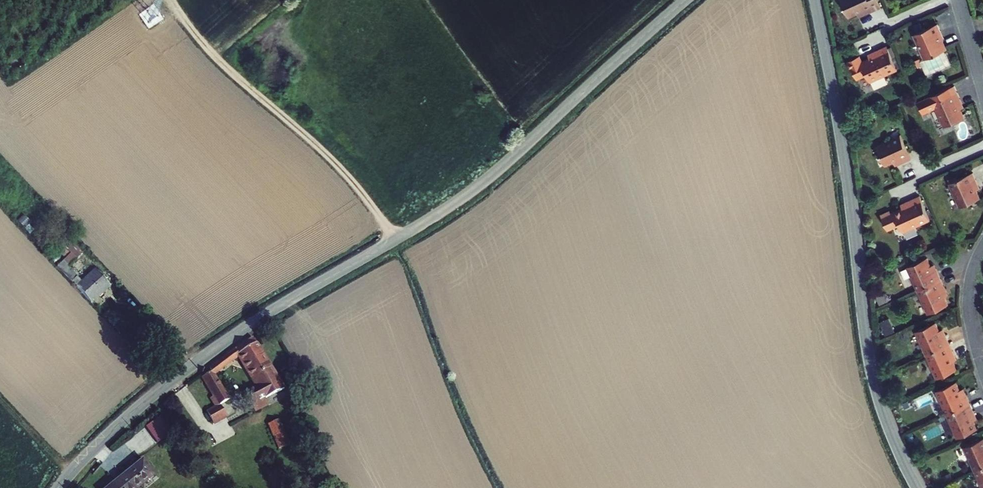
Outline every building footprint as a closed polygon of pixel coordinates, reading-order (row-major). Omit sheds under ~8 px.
[(854,14),(864,10),(869,8),(872,13),(887,6),(885,0),(848,0),(854,14)] [(952,33),(947,22),(922,32),(933,59),(954,50),(950,40),(948,35),(952,33)] [(909,70),(898,46),(884,53),(886,57),(881,59),(874,62),(879,75),(883,82),(909,70)] [(939,72),(960,63),(954,50),(933,59),(939,72)] [(870,79),(879,75),(874,62),(872,58),(869,51),(860,56),(870,79)] [(969,119),(962,103),(966,101),(960,87),(938,97),(943,109),(951,127),(969,119)] [(943,109),(938,97),(924,104),(929,115),(943,109)] [(919,158),(907,133),(884,143),(893,163),(902,159),(905,157),(908,163),(919,158)] [(978,169),(954,179),(966,205),(982,198),(982,191),(981,186),(979,181),(982,180),(978,169)] [(915,207),(911,209),(902,213),(908,227),(911,233),(938,221),(925,194),(912,200),(915,207)] [(908,227),(902,213),(899,214),(898,212),(889,216),(896,232),(908,227)] [(925,289),(949,279),(944,269),(941,271),(939,265),(935,256),(914,266),(925,289)] [(93,264),(77,278),(101,303),(117,288),(103,273),(92,283),(88,279),(98,269),(93,264)] [(949,279),(925,289),(935,311),(955,302),(951,293),(948,287),(952,285),(949,279)] [(946,333),(942,323),(921,333),(931,355),(955,344),(952,337),(949,339),(946,333)] [(920,338),(914,341),(919,351),(925,348),(920,338)] [(248,409),(251,414),(268,406),(265,400),(284,390),(257,340),(213,369),(215,372),(205,380),(219,406),(226,419),(229,425),(240,420),(237,414),(248,409)] [(955,344),(931,355),(942,378),(963,369),(959,360),(956,354),(959,352),(955,344)] [(953,415),(979,404),(976,397),(972,399),(969,392),(965,383),(943,392),(953,415)] [(953,415),(962,437),(982,428),(982,424),(981,420),(978,414),(982,412),(979,404),(953,415)] [(226,419),(219,406),(207,412),(213,425),(226,419)] [(147,425),(156,441),(172,433),(163,416),(147,425)] [(280,419),(272,423),(284,448),(292,444),(280,419)] [(284,448),(272,423),(225,445),(238,470),(284,448)] [(969,446),(979,470),(982,468),(982,440),(969,446)] [(150,457),(110,487),(146,487),(163,475),(150,457)]
